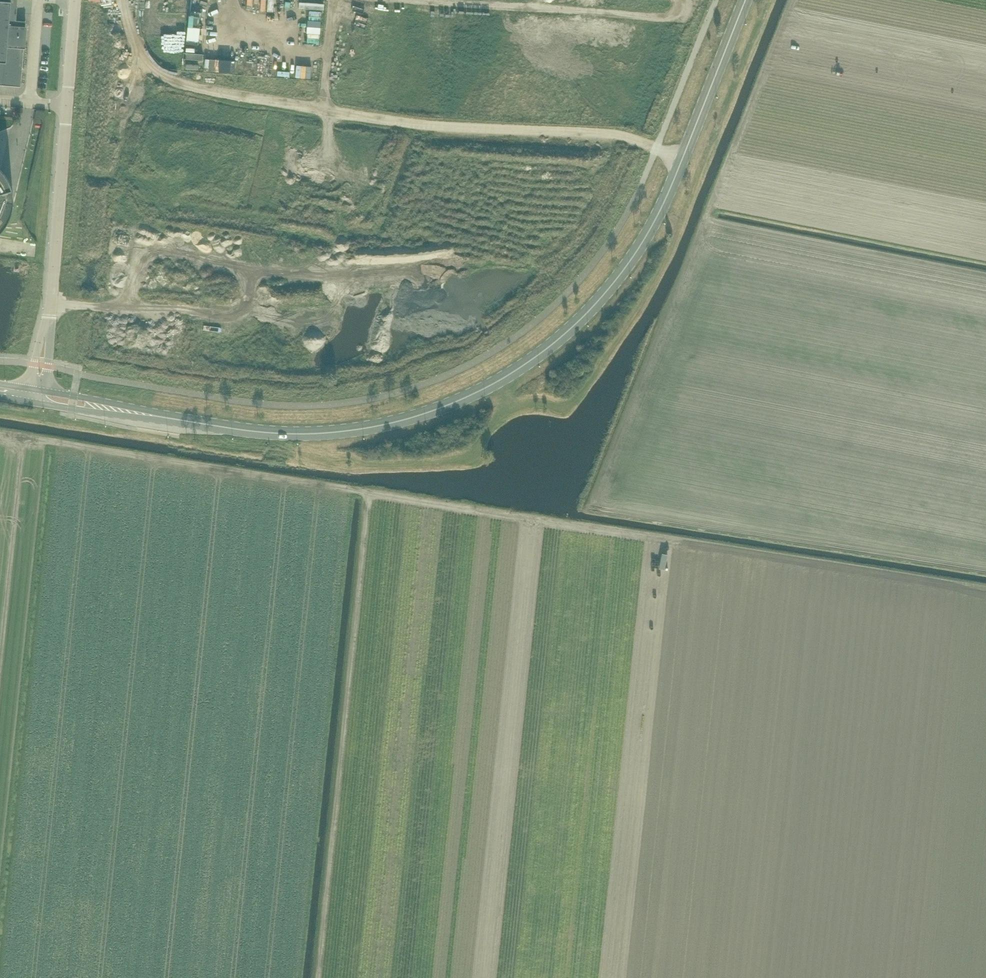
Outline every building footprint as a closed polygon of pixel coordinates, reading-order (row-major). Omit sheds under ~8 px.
[(18,0),(0,0),(0,85),(21,86),(26,20),(25,20),(25,21),(16,21),(18,0)] [(176,17),(194,14),(192,4),(186,5),(185,0),(172,0),(176,17)] [(205,15),(227,10),(225,1),(219,2),(218,0),(202,0),(205,15)] [(235,12),(254,14),(255,0),(243,0),(242,4),(236,3),(235,12)] [(254,14),(272,17),(273,8),(267,7),(268,0),(255,0),(254,14)] [(280,20),(299,23),(301,10),(305,10),(306,0),(289,0),(288,9),(282,8),(280,20)] [(316,15),(314,25),(336,28),(339,4),(323,2),(322,16),(316,15)] [(3,229),(8,223),(11,215),(13,208),(14,200),(13,193),(10,184),(8,179),(4,173),(0,168),(0,232),(3,229)]
